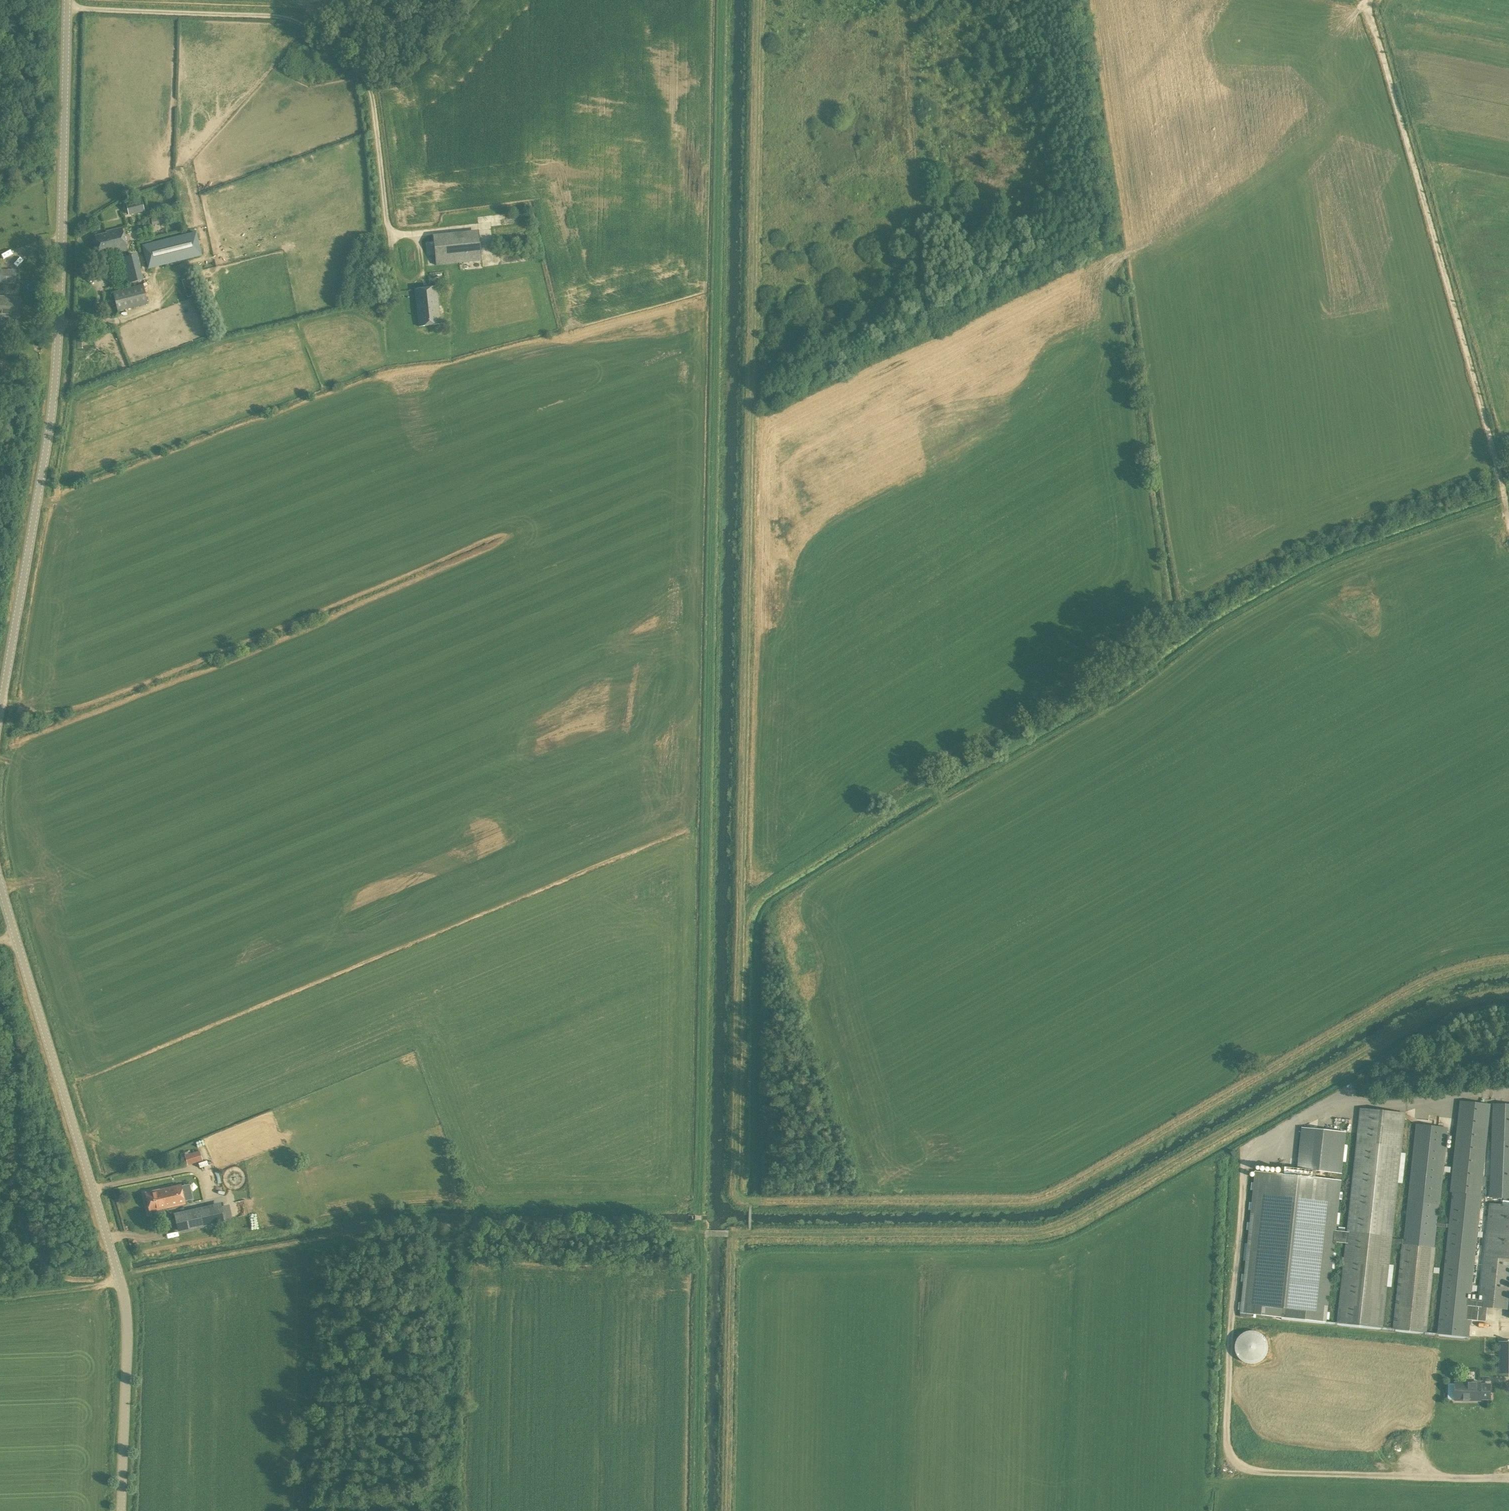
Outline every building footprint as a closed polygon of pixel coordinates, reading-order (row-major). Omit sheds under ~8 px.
[(142,201),(126,204),(126,205),(129,215),(144,211),(142,201)] [(108,254),(127,249),(122,228),(106,232),(106,234),(95,236),(99,254),(108,252),(108,254)] [(428,266),(482,260),(479,236),(426,242),(428,266)] [(191,241),(150,251),(155,273),(196,263),(191,241)] [(126,285),(143,280),(136,254),(119,258),(126,285)] [(0,269),(0,273),(0,284),(16,285),(17,270),(0,269)] [(117,312),(147,304),(143,285),(112,292),(117,312)] [(420,326),(440,323),(436,287),(415,289),(420,326)] [(20,298),(0,297),(0,316),(19,317),(20,298)] [(1341,1173),(1345,1132),(1301,1128),(1297,1168),(1282,1166),(1281,1174),(1255,1172),(1241,1313),(1242,1313),(1242,1316),(1272,1319),(1272,1316),(1281,1317),(1281,1320),(1469,1340),(1470,1320),(1477,1321),(1479,1306),(1507,1308),(1508,1292),(1508,1204),(1488,1201),(1479,1292),(1472,1291),(1473,1285),(1478,1237),(1478,1232),(1482,1195),(1489,1129),(1492,1104),(1461,1101),(1458,1126),(1451,1191),(1451,1192),(1452,1192),(1449,1223),(1438,1222),(1440,1204),(1444,1171),(1444,1166),(1449,1127),(1416,1124),(1403,1239),(1392,1238),(1405,1113),(1360,1108),(1347,1232),(1335,1231),(1341,1181),(1315,1178),(1316,1171),(1341,1173)] [(1493,1104),(1489,1197),(1508,1198),(1508,1104),(1493,1104)] [(188,1165),(202,1161),(200,1151),(185,1155),(188,1165)] [(150,1212),(186,1204),(181,1185),(146,1192),(150,1212)] [(178,1230),(224,1220),(221,1206),(175,1216),(178,1230)] [(1238,1344),(1237,1347),(1237,1350),(1238,1353),(1240,1355),(1241,1357),(1244,1359),(1246,1360),(1249,1361),(1252,1362),(1255,1361),(1257,1361),(1260,1359),(1262,1358),(1263,1356),(1265,1353),(1266,1350),(1266,1347),(1266,1345),(1265,1342),(1263,1339),(1262,1337),(1259,1335),(1257,1334),(1254,1333),(1252,1333),(1249,1333),(1246,1334),(1244,1335),(1242,1337),(1240,1339),(1238,1342),(1238,1344)] [(1508,1373),(1508,1341),(1499,1341),(1499,1373),(1508,1373)] [(1491,1383),(1481,1383),(1481,1381),(1454,1381),(1454,1401),(1481,1401),(1481,1400),(1491,1400),(1491,1383)]
